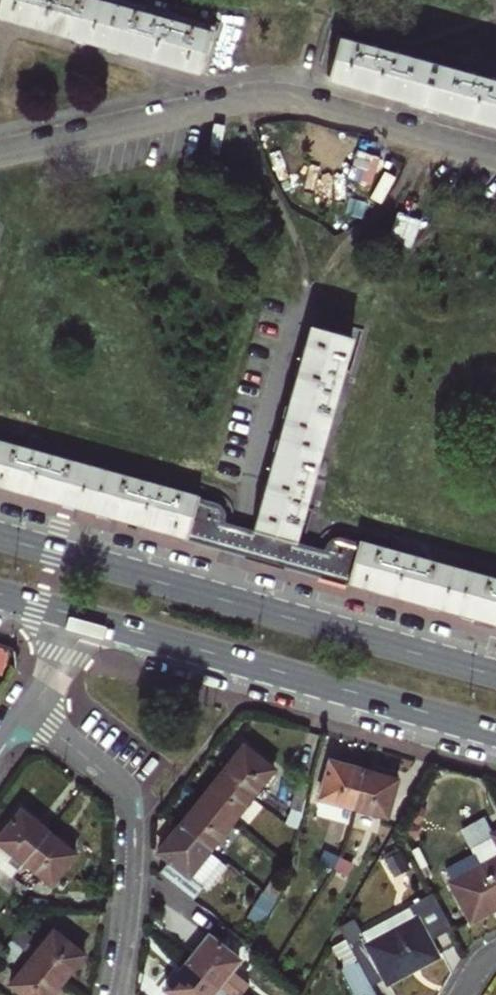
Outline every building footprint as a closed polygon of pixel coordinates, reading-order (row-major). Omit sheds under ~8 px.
[(208,30),(97,0),(0,0),(0,16),(7,18),(6,21),(182,69),(183,65),(198,69),(208,30)] [(336,37),(326,74),(347,80),(346,84),(495,125),(495,81),(336,37)] [(287,569),(299,525),(355,336),(316,325),(313,338),(307,337),(255,514),(243,557),(287,569)] [(199,498),(94,469),(0,444),(0,489),(180,537),(179,541),(216,550),(223,522),(214,505),(198,502),(199,498)] [(216,550),(243,557),(255,514),(199,498),(198,502),(214,505),(223,522),(216,550)] [(287,569),(314,576),(322,551),(326,551),(327,546),(329,543),(332,541),(335,541),(339,541),(345,542),(353,545),(354,541),(299,525),(287,569)] [(354,541),(353,545),(345,542),(339,541),(335,541),(332,541),(329,543),(327,546),(326,551),(322,551),(314,576),(349,586),(350,585),(495,625),(495,580),(354,541)] [(244,744),(223,771),(252,794),(273,767),(244,744)] [(352,805),(361,769),(345,765),(329,761),(320,797),(352,805)] [(379,774),(361,769),(352,805),(385,813),(394,778),(379,774)] [(201,798),(230,822),(252,794),(223,771),(201,798)] [(209,848),(230,822),(201,798),(179,824),(209,848)] [(292,808),(286,821),(296,826),(302,813),(292,808)] [(49,833),(21,812),(0,838),(0,844),(25,864),(35,851),(49,833)] [(289,840),(296,826),(286,821),(279,835),(289,840)] [(174,864),(164,877),(192,899),(202,887),(208,891),(229,864),(209,848),(179,824),(158,851),(174,864)] [(74,854),(49,833),(35,851),(25,864),(51,884),(74,854)] [(495,843),(475,853),(482,866),(495,860),(495,845),(495,843)] [(327,850),(320,861),(332,868),(339,857),(327,850)] [(475,853),(446,869),(453,882),(449,885),(470,922),(495,909),(495,860),(482,866),(475,853)] [(353,865),(339,857),(332,868),(347,876),(353,865)] [(4,889),(12,879),(0,870),(0,886),(4,889)] [(23,887),(12,879),(4,889),(15,897),(23,887)] [(456,942),(436,903),(412,915),(413,918),(367,942),(353,916),(336,925),(354,959),(355,961),(369,987),(384,979),(392,994),(441,968),(433,953),(456,942)] [(26,938),(15,931),(8,941),(19,948),(26,938)] [(40,947),(31,958),(62,982),(83,955),(52,931),(40,947)] [(188,963),(217,986),(230,994),(238,994),(249,982),(231,968),(239,958),(210,936),(188,963)] [(26,938),(19,948),(31,958),(40,947),(26,938)] [(19,948),(8,941),(1,952),(12,959),(13,957),(19,948)] [(19,948),(13,957),(25,966),(31,958),(19,948)] [(62,982),(31,958),(25,966),(11,983),(26,994),(52,994),(62,982)] [(355,961),(334,973),(346,994),(373,994),(369,987),(355,961)] [(217,986),(188,963),(166,993),(169,994),(210,994),(217,986)]
